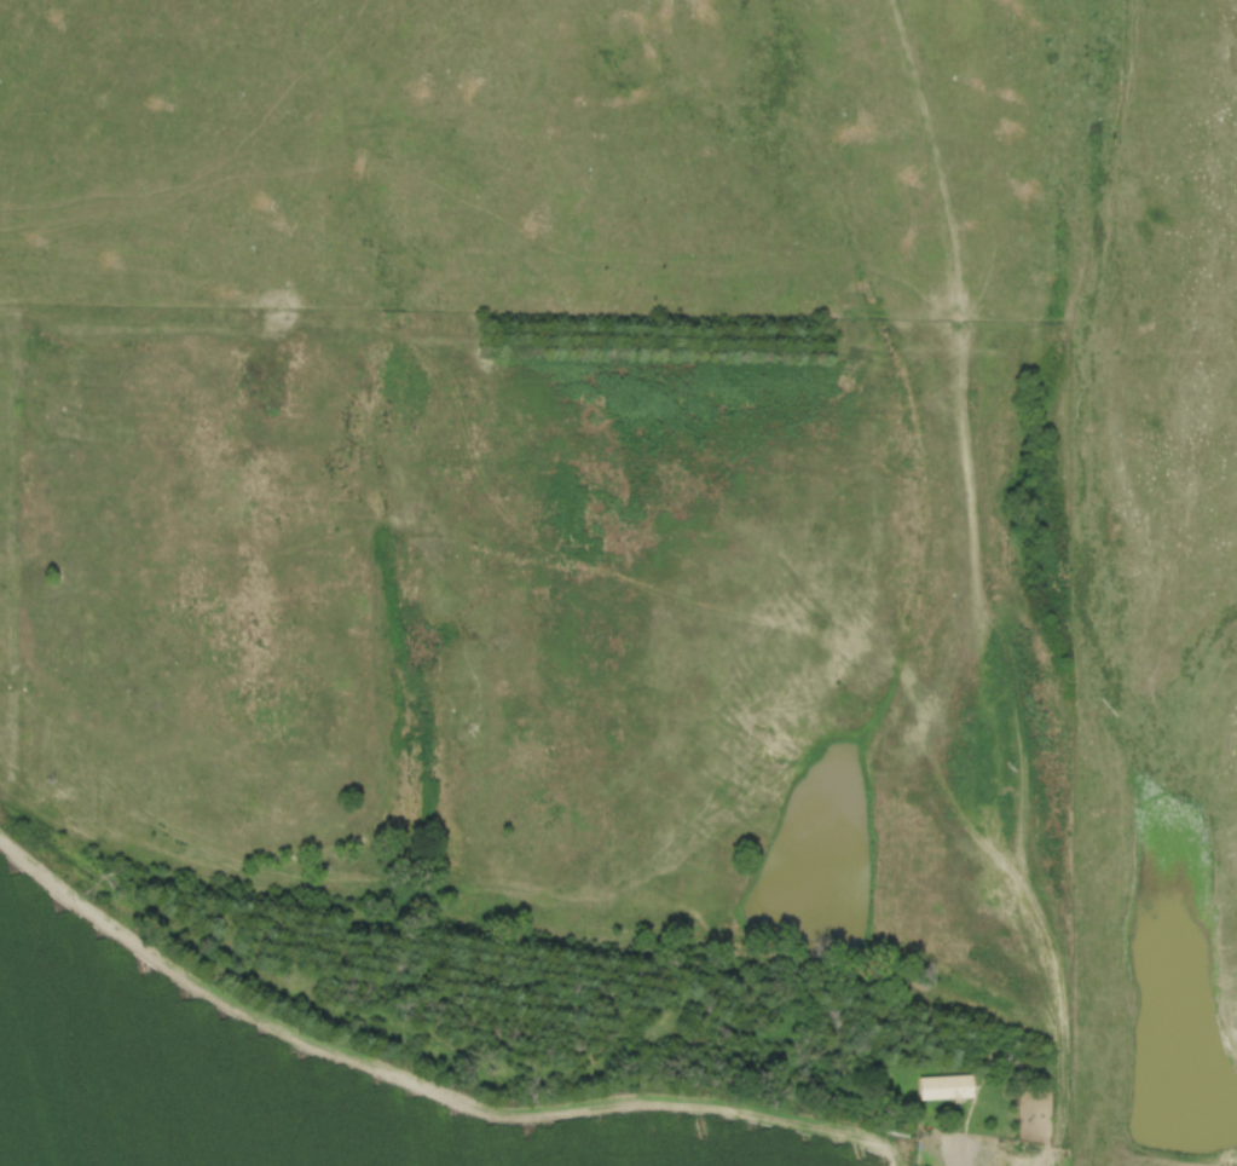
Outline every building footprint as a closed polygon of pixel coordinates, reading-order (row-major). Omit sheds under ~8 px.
[(920,1099),(972,1098),(972,1076),(920,1077),(920,1099)]
